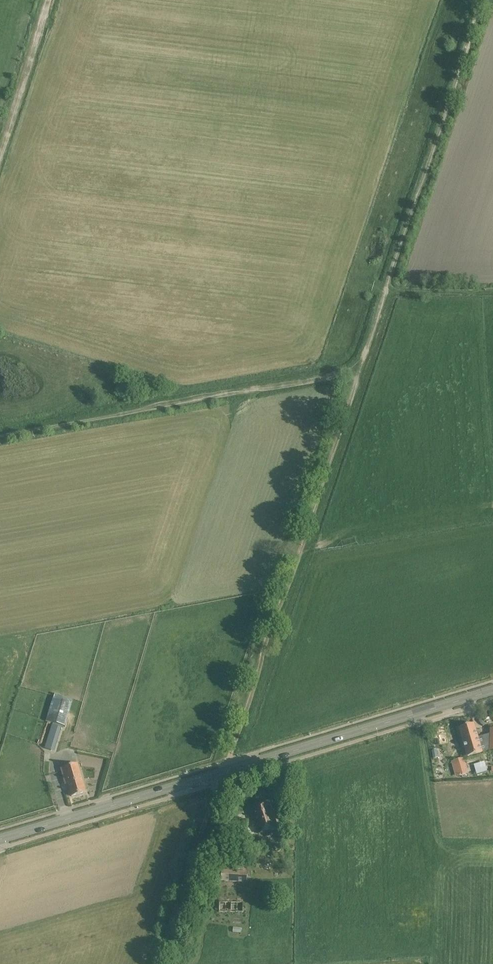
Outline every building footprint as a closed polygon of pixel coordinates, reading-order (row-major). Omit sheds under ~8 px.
[(52,723),(46,747),(54,749),(61,728),(64,729),(64,727),(65,727),(73,704),(71,704),(73,699),(55,693),(54,698),(53,698),(46,721),(52,723)] [(474,724),(459,728),(468,757),(482,753),(486,751),(482,737),(478,738),(474,724)] [(459,776),(466,774),(462,759),(455,761),(459,776)] [(72,797),(86,793),(78,765),(62,770),(66,785),(68,784),(72,797)] [(485,765),(475,767),(477,774),(487,772),(485,765)] [(251,808),(259,834),(277,828),(270,802),(251,808)] [(222,870),(221,881),(247,883),(247,871),(222,870)]
